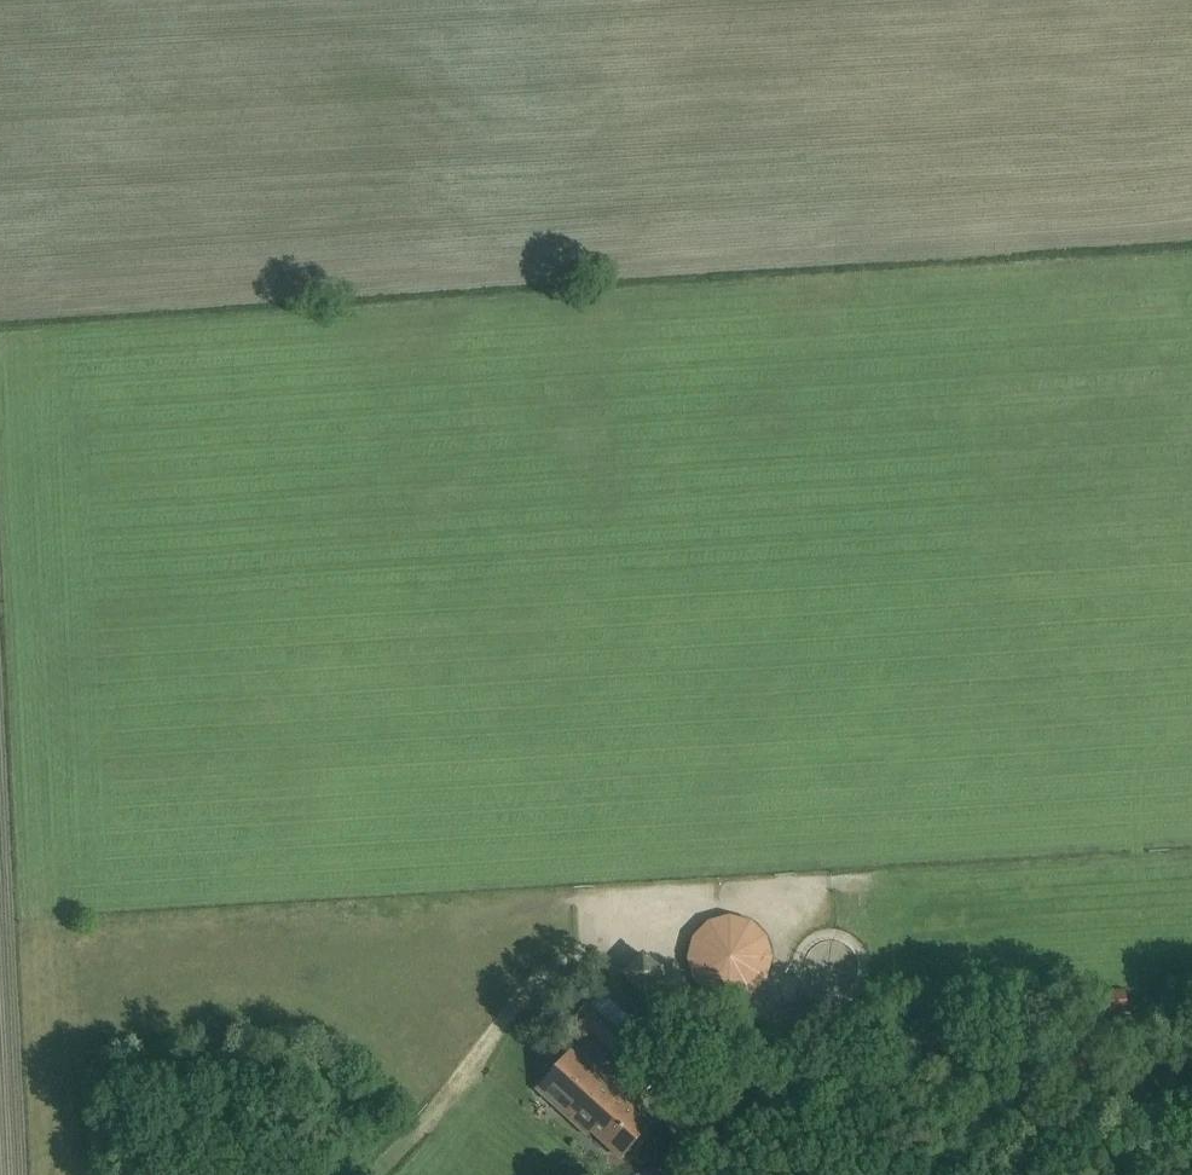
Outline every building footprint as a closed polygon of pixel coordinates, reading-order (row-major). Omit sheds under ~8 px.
[(619,976),(643,999),(667,974),(642,951),(619,976)] [(1124,991),(1095,993),(1097,1018),(1126,1015),(1124,991)] [(625,1033),(590,1004),(588,1002),(564,1028),(578,1042),(588,1031),(625,1065),(640,1050),(658,1031),(641,1017),(625,1033)] [(535,1088),(574,1124),(586,1135),(591,1130),(620,1157),(649,1125),(629,1106),(634,1101),(612,1082),(572,1046),(535,1088)]
